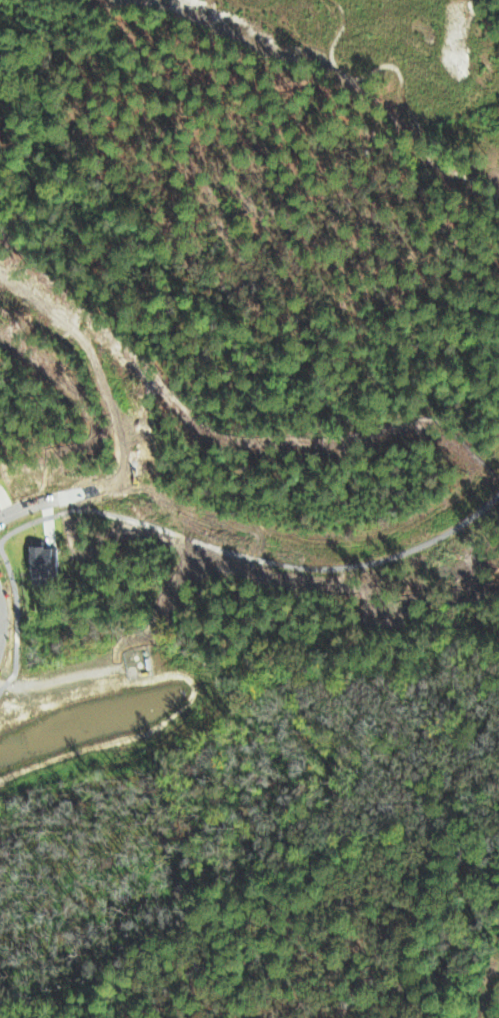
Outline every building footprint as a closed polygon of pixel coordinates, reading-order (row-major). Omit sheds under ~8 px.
[(65,548),(49,549),(49,542),(31,544),(33,578),(66,576),(65,548)]
